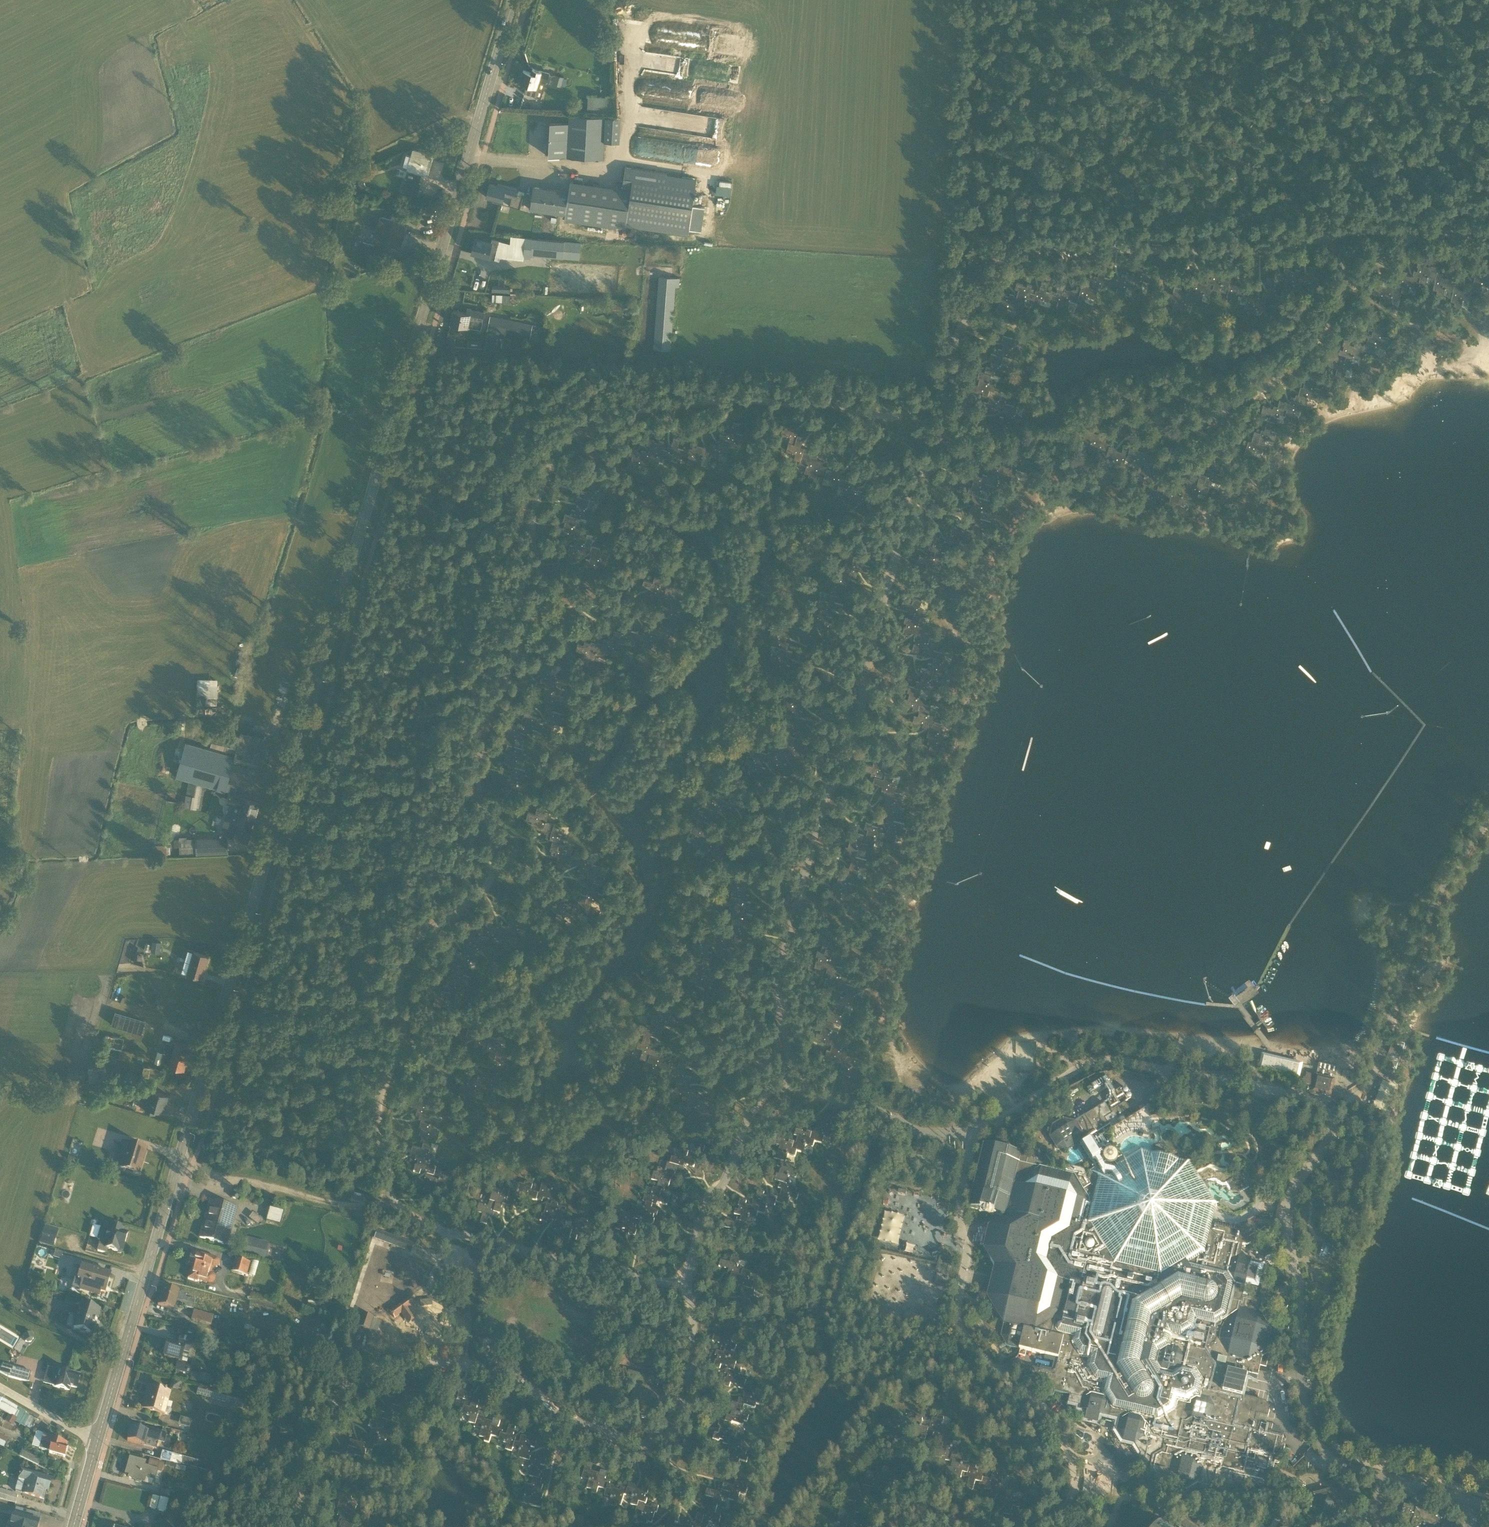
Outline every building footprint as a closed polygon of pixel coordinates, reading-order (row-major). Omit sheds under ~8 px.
[(520,83),(526,84),(523,93),(541,98),(543,87),(545,81),(548,82),(550,73),(533,68),(531,72),(523,70),(520,83)] [(564,72),(558,70),(557,75),(555,74),(552,84),(563,87),(566,77),(563,76),(564,72)] [(613,97),(589,95),(588,110),(612,112),(613,97)] [(568,157),(586,158),(604,158),(605,129),(619,129),(620,117),(588,115),(568,114),(568,123),(550,122),(548,156),(568,157)] [(653,156),(718,165),(718,167),(721,167),(723,149),(718,149),(717,152),(668,145),(668,148),(654,146),(653,156)] [(410,169),(407,178),(405,178),(401,191),(418,195),(421,182),(419,182),(422,173),(427,175),(433,156),(412,149),(410,155),(406,154),(403,165),(406,166),(406,168),(410,169)] [(697,178),(624,167),(621,188),(570,180),(568,191),(533,186),(530,207),(566,213),(564,221),(616,229),(617,226),(626,228),(627,222),(688,232),(689,227),(702,229),(707,200),(694,198),(697,178)] [(718,179),(717,193),(730,193),(731,180),(718,179)] [(489,182),(485,198),(502,203),(504,195),(511,197),(509,205),(519,208),(524,193),(518,191),(519,188),(499,182),(498,185),(489,182)] [(717,208),(729,207),(728,194),(717,194),(717,208)] [(354,202),(346,204),(347,212),(356,210),(354,202)] [(380,215),(373,240),(399,248),(406,223),(380,215)] [(511,235),(510,243),(492,238),(491,243),(475,238),(473,245),(472,245),(470,251),(472,251),(471,252),(493,258),(499,260),(500,256),(523,258),(523,256),(530,257),(530,254),(563,257),(563,258),(579,260),(581,243),(511,235)] [(358,240),(355,248),(371,253),(374,244),(358,240)] [(1371,295),(1380,297),(1378,302),(1384,304),(1385,302),(1390,303),(1392,296),(1399,298),(1401,292),(1407,293),(1409,286),(1416,288),(1418,281),(1425,283),(1427,276),(1435,278),(1432,289),(1437,290),(1436,294),(1442,295),(1444,288),(1453,290),(1450,301),(1455,302),(1454,306),(1460,308),(1462,300),(1469,302),(1473,290),(1480,292),(1482,285),(1488,287),(1488,273),(1488,272),(1483,270),(1482,273),(1478,272),(1479,271),(1472,269),(1471,275),(1474,276),(1472,283),(1470,282),(1468,289),(1466,288),(1465,291),(1459,289),(1460,285),(1454,283),(1455,278),(1448,276),(1448,278),(1441,276),(1442,273),(1436,271),(1437,266),(1431,265),(1430,266),(1423,264),(1424,261),(1418,259),(1416,266),(1417,266),(1416,270),(1413,269),(1412,274),(1413,275),(1413,276),(1406,275),(1407,271),(1400,269),(1398,276),(1400,276),(1399,280),(1396,279),(1394,286),(1386,284),(1385,286),(1379,285),(1378,288),(1374,286),(1371,295)] [(680,281),(661,278),(653,350),(671,352),(680,281)] [(491,292),(491,300),(509,300),(509,292),(491,292)] [(451,322),(480,328),(484,311),(467,308),(466,312),(453,310),(451,322)] [(532,323),(491,316),(488,330),(496,332),(496,333),(529,339),(532,323)] [(973,384),(972,390),(978,392),(978,390),(982,392),(982,394),(987,396),(987,395),(989,395),(987,402),(983,401),(982,407),(999,411),(1000,407),(1003,408),(1002,410),(1005,410),(1003,417),(999,416),(997,423),(1004,425),(1005,423),(1009,424),(1008,426),(1013,428),(1015,421),(1020,423),(1022,416),(1014,414),(1016,407),(1005,403),(1006,402),(999,400),(1001,392),(994,390),(995,385),(988,383),(991,373),(1001,376),(1003,372),(1006,373),(1008,366),(1000,364),(1003,356),(1013,358),(1015,354),(1018,355),(1020,349),(1012,347),(1014,339),(1002,335),(1001,342),(1003,343),(1001,349),(997,348),(996,354),(991,353),(989,360),(991,360),(989,367),(985,366),(984,372),(979,371),(977,377),(979,378),(977,385),(973,384)] [(1243,438),(1242,442),(1246,444),(1244,453),(1250,455),(1252,449),(1261,452),(1265,438),(1273,440),(1276,432),(1271,430),(1273,422),(1276,423),(1279,413),(1293,417),(1295,408),(1301,409),(1303,404),(1305,404),(1307,396),(1317,399),(1320,389),(1314,387),(1314,384),(1315,384),(1316,379),(1308,377),(1307,381),(1304,380),(1302,386),(1300,386),(1297,394),(1295,394),(1294,396),(1291,395),(1289,403),(1279,400),(1278,401),(1275,400),(1272,408),(1262,405),(1260,411),(1270,414),(1268,420),(1267,419),(1264,429),(1257,427),(1255,431),(1254,431),(1251,440),(1243,438)] [(783,425),(780,434),(789,436),(786,451),(795,453),(793,459),(800,460),(799,463),(806,465),(804,472),(809,473),(808,476),(816,478),(818,472),(825,473),(824,477),(833,480),(831,485),(838,487),(839,484),(846,485),(843,494),(850,495),(848,502),(855,504),(854,511),(860,513),(866,515),(867,508),(866,507),(867,500),(871,501),(872,495),(866,493),(865,494),(861,493),(862,491),(855,489),(857,483),(861,484),(862,477),(856,475),(855,477),(852,476),(852,473),(847,472),(846,475),(839,473),(841,463),(834,461),(832,470),(827,469),(827,466),(822,465),(823,461),(817,460),(817,457),(809,455),(809,453),(807,452),(808,448),(801,446),(803,436),(801,436),(802,432),(795,430),(798,420),(791,418),(789,427),(783,425)] [(560,526),(558,532),(564,534),(565,532),(569,533),(568,536),(573,538),(573,537),(575,538),(573,545),(570,544),(568,550),(574,552),(575,550),(585,553),(587,549),(591,550),(589,559),(586,558),(584,564),(594,567),(593,569),(599,570),(601,563),(606,565),(608,558),(600,556),(602,548),(591,545),(592,543),(584,541),(586,534),(580,532),(582,526),(574,524),(577,514),(588,518),(589,514),(592,515),(593,508),(586,506),(589,497),(599,500),(601,496),(604,497),(605,491),(598,489),(600,481),(589,478),(587,484),(589,484),(587,492),(584,491),(582,497),(577,495),(575,502),(577,502),(575,509),(572,508),(570,514),(565,513),(563,520),(565,520),(563,527),(560,526)] [(577,642),(575,650),(583,652),(581,659),(589,661),(589,658),(594,659),(596,652),(604,654),(604,652),(610,654),(612,648),(622,651),(625,637),(635,640),(636,637),(644,639),(642,645),(651,648),(653,639),(667,642),(670,633),(676,635),(677,628),(674,627),(677,619),(683,620),(686,612),(677,609),(680,595),(671,593),(673,587),(666,585),(665,588),(660,587),(663,577),(654,575),(653,581),(643,578),(642,585),(652,588),(650,595),(654,596),(655,592),(659,593),(658,598),(665,599),(663,609),(664,610),(663,614),(670,616),(669,621),(665,620),(663,627),(653,624),(653,626),(649,625),(647,633),(637,630),(636,631),(631,629),(633,620),(627,619),(624,628),(617,626),(616,630),(614,630),(611,639),(604,637),(603,641),(600,640),(599,643),(591,640),(590,642),(584,641),(583,644),(577,642)] [(900,601),(899,606),(910,609),(908,618),(904,617),(903,622),(906,622),(905,626),(903,626),(902,632),(908,634),(909,631),(916,632),(915,634),(914,634),(913,639),(916,640),(915,644),(913,643),(911,650),(918,652),(919,648),(926,650),(925,652),(931,654),(931,656),(933,657),(931,664),(927,663),(925,669),(920,667),(919,674),(921,674),(919,681),(915,680),(914,686),(911,686),(907,699),(904,698),(902,705),(908,706),(909,705),(912,706),(912,709),(917,710),(917,709),(919,710),(917,717),(914,716),(912,723),(918,724),(919,722),(923,723),(922,726),(928,728),(926,736),(928,737),(927,743),(930,744),(929,749),(938,751),(939,748),(937,747),(939,742),(946,744),(947,740),(944,739),(946,733),(939,731),(941,723),(934,721),(935,715),(928,713),(930,706),(925,704),(927,698),(918,696),(921,687),(935,691),(938,679),(931,677),(933,669),(944,672),(945,668),(948,669),(950,662),(943,660),(945,652),(933,649),(935,642),(927,640),(929,633),(924,631),(926,625),(918,623),(919,616),(922,617),(924,610),(919,609),(922,599),(913,597),(911,604),(900,601)] [(210,683),(209,677),(197,678),(197,696),(217,696),(217,683),(210,683)] [(271,739),(241,731),(240,735),(214,728),(209,746),(209,750),(183,743),(175,777),(188,781),(205,785),(233,793),(236,784),(227,782),(232,763),(263,771),(271,739)] [(200,811),(205,785),(188,781),(183,808),(200,811)] [(236,806),(232,820),(252,826),(259,802),(229,793),(226,803),(236,806)] [(527,811),(525,819),(531,820),(530,823),(536,825),(536,827),(544,830),(544,832),(546,833),(545,836),(552,838),(549,849),(551,849),(551,853),(557,855),(555,865),(562,867),(564,858),(569,859),(569,861),(579,863),(577,871),(581,872),(580,874),(590,876),(589,882),(592,883),(591,890),(583,888),(582,892),(580,891),(578,901),(570,899),(569,903),(565,902),(566,897),(561,896),(559,903),(550,901),(548,908),(557,910),(555,916),(563,918),(566,909),(571,910),(570,914),(577,915),(578,910),(588,912),(592,899),(601,901),(604,893),(597,891),(600,882),(603,883),(605,876),(599,875),(601,866),(597,865),(596,867),(593,866),(594,863),(588,862),(590,853),(582,851),(580,856),(572,854),(573,851),(564,848),(567,834),(558,832),(560,826),(554,824),(554,822),(547,820),(549,812),(544,811),(545,808),(537,806),(535,813),(527,811)] [(247,842),(252,826),(232,820),(223,817),(219,833),(247,842)] [(228,853),(227,837),(187,839),(186,837),(179,837),(179,839),(174,840),(174,846),(179,846),(179,856),(196,855),(228,853)] [(170,844),(156,845),(157,855),(171,855),(170,844)] [(814,934),(812,941),(822,943),(820,950),(817,949),(815,955),(818,955),(817,959),(816,959),(814,966),(820,967),(821,964),(828,966),(828,968),(827,968),(825,972),(828,973),(827,977),(825,976),(824,983),(831,985),(831,982),(838,983),(837,986),(844,987),(843,989),(845,989),(844,997),(840,996),(839,1002),(833,1000),(831,1007),(832,1007),(832,1008),(833,1009),(832,1011),(832,1014),(828,1013),(826,1019),(821,1018),(819,1024),(821,1025),(820,1032),(816,1031),(814,1038),(821,1039),(821,1038),(825,1039),(824,1042),(830,1043),(830,1042),(831,1043),(830,1050),(826,1049),(824,1055),(831,1056),(835,1056),(834,1058),(841,1060),(839,1070),(842,1070),(840,1076),(842,1077),(841,1081),(849,1083),(851,1075),(856,1076),(859,1065),(851,1063),(853,1056),(846,1055),(848,1047),(840,1045),(841,1038),(837,1036),(838,1031),(831,1029),(833,1020),(844,1023),(845,1018),(844,1018),(844,1017),(849,1018),(850,1013),(843,1011),(845,1002),(856,1005),(857,1002),(860,1002),(862,995),(855,994),(857,986),(845,983),(847,975),(840,973),(842,966),(836,964),(837,957),(830,956),(832,949),(835,950),(837,943),(831,942),(833,932),(825,930),(823,937),(814,934)] [(161,943),(154,942),(152,950),(160,952),(161,943)] [(209,955),(188,949),(182,972),(186,974),(202,978),(209,955)] [(1429,961),(1418,969),(1419,972),(1432,976),(1429,961)] [(146,987),(129,1030),(139,1034),(137,1039),(151,1045),(164,1014),(182,1021),(189,1004),(159,992),(146,987)] [(662,1012),(664,1006),(655,1003),(654,1009),(662,1012)] [(638,1039),(636,1046),(642,1047),(640,1057),(653,1060),(651,1069),(659,1072),(661,1066),(669,1069),(668,1073),(677,1075),(674,1089),(683,1091),(682,1097),(688,1098),(687,1101),(694,1102),(692,1110),(698,1112),(698,1115),(704,1117),(706,1110),(713,1112),(715,1104),(710,1102),(711,1100),(703,1098),(704,1095),(697,1093),(698,1091),(693,1090),(694,1085),(689,1083),(692,1074),(690,1074),(691,1070),(684,1068),(686,1058),(679,1056),(677,1065),(671,1063),(672,1062),(662,1060),(664,1052),(661,1051),(661,1049),(651,1046),(653,1038),(649,1037),(651,1033),(658,1035),(659,1031),(661,1032),(664,1021),(671,1023),(672,1020),(681,1022),(682,1019),(692,1022),(694,1015),(684,1013),(685,1009),(677,1007),(676,1013),(670,1012),(671,1009),(664,1007),(663,1013),(653,1010),(650,1023),(640,1021),(638,1030),(644,1031),(641,1040),(638,1039)] [(461,1079),(459,1086),(468,1088),(467,1095),(475,1097),(477,1088),(492,1092),(494,1082),(500,1084),(501,1078),(498,1077),(501,1068),(508,1070),(510,1062),(500,1059),(504,1045),(495,1042),(497,1036),(490,1034),(489,1037),(483,1035),(486,1027),(478,1025),(476,1030),(467,1027),(465,1035),(475,1037),(473,1044),(478,1045),(478,1042),(483,1043),(482,1047),(489,1049),(487,1059),(489,1059),(488,1063),(495,1065),(493,1071),(489,1070),(487,1077),(477,1074),(477,1076),(473,1075),(471,1082),(461,1079)] [(123,1037),(107,1035),(106,1048),(119,1050),(118,1058),(130,1060),(131,1051),(122,1050),(123,1037)] [(191,1046),(174,1041),(173,1044),(167,1042),(163,1055),(169,1057),(168,1064),(184,1069),(191,1046)] [(1261,1054),(1258,1068),(1299,1079),(1303,1063),(1261,1054)] [(140,1064),(132,1064),(132,1072),(140,1073),(140,1064)] [(160,1068),(144,1065),(141,1077),(148,1078),(149,1076),(158,1078),(160,1068)] [(1306,1074),(1304,1085),(1313,1087),(1312,1093),(1330,1097),(1334,1081),(1306,1074)] [(117,1084),(106,1084),(106,1092),(117,1091),(117,1084)] [(168,1094),(150,1088),(148,1095),(136,1091),(132,1104),(136,1105),(135,1111),(147,1115),(149,1109),(155,1111),(156,1107),(164,1109),(168,1094)] [(1099,1178),(1115,1169),(1112,1165),(1097,1141),(1134,1119),(1125,1105),(1127,1103),(1120,1091),(1105,1100),(1113,1113),(1110,1115),(1105,1106),(1075,1124),(1063,1122),(1052,1128),(1051,1132),(1047,1132),(1047,1135),(1050,1136),(1049,1140),(1056,1151),(1068,1154),(1071,1152),(1078,1148),(1093,1173),(1099,1178)] [(409,1096),(408,1103),(417,1106),(415,1113),(419,1114),(419,1117),(420,1117),(418,1126),(420,1127),(419,1133),(421,1134),(420,1139),(423,1140),(421,1145),(412,1143),(411,1149),(420,1152),(418,1160),(415,1159),(414,1164),(416,1165),(415,1168),(414,1168),(412,1175),(418,1177),(419,1173),(426,1175),(426,1177),(424,1176),(423,1182),(426,1183),(425,1186),(423,1186),(422,1193),(429,1195),(430,1191),(435,1193),(435,1195),(442,1197),(445,1185),(438,1183),(440,1176),(434,1174),(435,1167),(428,1166),(430,1158),(433,1159),(435,1153),(430,1151),(432,1142),(428,1141),(430,1134),(438,1136),(440,1128),(437,1127),(438,1122),(431,1120),(433,1113),(431,1112),(432,1106),(426,1104),(429,1096),(420,1093),(419,1099),(409,1096)] [(724,1224),(723,1231),(732,1232),(731,1240),(740,1241),(741,1232),(746,1233),(748,1220),(756,1221),(757,1215),(764,1216),(765,1209),(775,1211),(776,1205),(788,1208),(790,1201),(797,1203),(799,1196),(795,1195),(797,1190),(786,1187),(788,1179),(796,1181),(798,1174),(794,1173),(796,1169),(785,1166),(787,1157),(795,1160),(797,1154),(803,1156),(806,1148),(814,1150),(816,1145),(821,1146),(823,1139),(831,1141),(833,1135),(836,1136),(837,1131),(830,1129),(832,1121),(824,1118),(823,1122),(821,1122),(819,1128),(816,1128),(814,1135),(806,1133),(806,1136),(802,1135),(803,1133),(795,1132),(794,1138),(797,1139),(796,1146),(794,1146),(794,1144),(789,1143),(788,1146),(784,1145),(785,1143),(778,1141),(776,1148),(779,1149),(778,1155),(775,1154),(774,1162),(778,1163),(777,1170),(780,1170),(779,1177),(775,1176),(774,1183),(779,1184),(778,1191),(781,1192),(779,1201),(763,1198),(764,1194),(756,1193),(755,1199),(758,1199),(757,1203),(753,1202),(752,1209),(746,1208),(746,1203),(739,1202),(738,1209),(739,1209),(738,1212),(735,1212),(734,1218),(737,1218),(735,1226),(724,1224)] [(1018,1125),(1008,1132),(1013,1140),(1023,1134),(1018,1125)] [(138,1177),(146,1151),(121,1143),(113,1169),(138,1177)] [(1238,1233),(1211,1228),(1213,1219),(1216,1209),(1202,1185),(1197,1178),(1195,1175),(1189,1165),(1184,1164),(1165,1159),(1151,1155),(1142,1153),(1140,1154),(1138,1150),(1122,1160),(1120,1161),(1122,1165),(1115,1169),(1099,1178),(1093,1173),(1086,1178),(1084,1173),(1082,1172),(1070,1169),(1067,1169),(1065,1171),(1064,1173),(1064,1176),(1047,1171),(1049,1165),(1044,1163),(1045,1155),(1038,1154),(1032,1152),(1030,1160),(1020,1158),(1021,1155),(1009,1152),(1010,1147),(997,1144),(996,1149),(983,1146),(979,1162),(973,1187),(971,1195),(968,1209),(988,1219),(990,1220),(983,1248),(982,1251),(992,1267),(991,1275),(989,1283),(988,1291),(986,1298),(999,1319),(1003,1326),(1000,1337),(1007,1347),(1045,1357),(1044,1361),(1053,1363),(1051,1371),(1039,1368),(1039,1371),(1026,1368),(1023,1380),(1032,1382),(1031,1388),(1046,1391),(1046,1395),(1053,1397),(1054,1393),(1069,1397),(1067,1407),(1076,1409),(1075,1414),(1083,1415),(1081,1424),(1100,1429),(1102,1420),(1109,1422),(1115,1423),(1112,1433),(1121,1446),(1132,1448),(1139,1460),(1138,1468),(1149,1470),(1156,1481),(1167,1484),(1173,1494),(1186,1497),(1196,1491),(1208,1493),(1218,1487),(1234,1491),(1235,1487),(1251,1491),(1252,1487),(1267,1491),(1273,1469),(1274,1464),(1278,1465),(1279,1465),(1280,1464),(1281,1463),(1284,1448),(1281,1447),(1284,1434),(1278,1433),(1279,1429),(1266,1426),(1269,1411),(1268,1409),(1267,1407),(1265,1404),(1262,1403),(1242,1398),(1246,1380),(1256,1382),(1259,1368),(1265,1370),(1268,1358),(1272,1343),(1268,1342),(1270,1335),(1270,1332),(1268,1329),(1272,1326),(1264,1314),(1267,1304),(1242,1298),(1246,1282),(1255,1284),(1257,1272),(1249,1269),(1251,1261),(1239,1259),(1242,1247),(1247,1248),(1259,1241),(1250,1226),(1238,1233)] [(619,1219),(615,1232),(622,1234),(623,1232),(629,1233),(628,1237),(635,1239),(637,1232),(635,1232),(636,1228),(639,1229),(641,1222),(647,1223),(646,1227),(652,1229),(654,1222),(653,1222),(654,1218),(657,1219),(658,1214),(655,1213),(657,1205),(668,1208),(670,1202),(660,1199),(661,1193),(664,1194),(665,1189),(668,1189),(670,1182),(673,1183),(676,1174),(681,1175),(684,1167),(694,1170),(694,1168),(699,1169),(701,1162),(710,1165),(712,1159),(703,1156),(705,1149),(696,1147),(693,1156),(680,1152),(677,1161),(671,1160),(670,1166),(667,1165),(665,1172),(658,1170),(656,1175),(653,1174),(651,1183),(658,1185),(656,1191),(653,1190),(650,1199),(645,1198),(643,1204),(646,1205),(644,1211),(636,1209),(634,1216),(628,1215),(626,1222),(619,1219)] [(1236,1179),(1226,1185),(1232,1194),(1238,1196),(1248,1190),(1245,1185),(1242,1187),(1236,1179)] [(477,1206),(475,1215),(481,1217),(478,1226),(486,1227),(488,1218),(495,1220),(496,1216),(498,1216),(501,1207),(509,1209),(509,1205),(512,1206),(512,1204),(527,1207),(528,1203),(534,1204),(535,1203),(541,1204),(542,1201),(548,1203),(548,1205),(550,1205),(549,1208),(545,1207),(542,1217),(540,1217),(538,1225),(545,1227),(546,1222),(553,1224),(552,1226),(551,1226),(550,1231),(553,1231),(552,1235),(550,1235),(548,1242),(555,1243),(555,1240),(562,1242),(561,1244),(573,1247),(575,1240),(592,1244),(594,1233),(586,1231),(588,1224),(581,1222),(580,1224),(575,1223),(573,1234),(564,1232),(566,1225),(560,1223),(562,1216),(555,1214),(557,1207),(555,1206),(558,1194),(551,1193),(552,1185),(545,1184),(545,1187),(540,1186),(538,1196),(529,1194),(531,1186),(523,1184),(522,1187),(517,1186),(516,1193),(508,1191),(507,1193),(501,1192),(500,1197),(490,1195),(487,1209),(477,1206)] [(236,1211),(209,1203),(199,1240),(226,1248),(236,1211)] [(278,1225),(282,1213),(268,1209),(264,1222),(278,1225)] [(261,1222),(252,1215),(248,1220),(257,1227),(261,1222)] [(111,1226),(104,1224),(103,1231),(99,1230),(96,1242),(99,1243),(96,1253),(107,1256),(108,1252),(122,1256),(128,1233),(111,1228),(111,1226)] [(58,1231),(44,1227),(39,1246),(53,1250),(58,1231)] [(378,1232),(375,1240),(412,1254),(415,1246),(378,1232)] [(268,1247),(246,1241),(242,1256),(264,1262),(268,1247)] [(1324,1245),(1321,1257),(1329,1259),(1333,1248),(1324,1245)] [(211,1276),(212,1271),(214,1271),(216,1270),(217,1269),(218,1267),(219,1265),(218,1263),(217,1261),(215,1260),(191,1253),(188,1266),(191,1267),(186,1282),(207,1288),(209,1287),(211,1286),(213,1285),(214,1283),(214,1281),(213,1279),(212,1277),(211,1276)] [(720,1262),(718,1269),(728,1272),(726,1279),(730,1280),(729,1282),(740,1285),(737,1292),(741,1293),(740,1296),(742,1297),(740,1305),(743,1306),(741,1312),(744,1313),(742,1317),(750,1320),(752,1311),(760,1314),(761,1309),(758,1308),(760,1302),(752,1299),(754,1292),(752,1291),(754,1286),(748,1284),(751,1275),(737,1271),(740,1262),(731,1259),(729,1265),(720,1262)] [(251,1266),(234,1261),(230,1274),(247,1279),(251,1266)] [(110,1277),(80,1267),(76,1281),(74,1281),(71,1289),(99,1298),(100,1294),(105,1296),(110,1277)] [(163,1289),(157,1307),(177,1313),(179,1307),(192,1311),(195,1302),(185,1300),(186,1296),(163,1289)] [(410,1300),(396,1309),(407,1326),(415,1321),(408,1311),(414,1307),(410,1300)] [(431,1301),(419,1303),(420,1310),(431,1308),(431,1301)] [(99,1312),(78,1306),(71,1330),(92,1336),(99,1312)] [(361,1316),(356,1329),(368,1333),(372,1319),(361,1316)] [(713,1337),(712,1344),(722,1346),(720,1354),(716,1353),(715,1358),(718,1358),(717,1363),(715,1362),(713,1369),(720,1370),(721,1367),(728,1369),(727,1372),(726,1371),(725,1376),(728,1377),(727,1380),(725,1380),(723,1387),(729,1388),(730,1385),(737,1387),(737,1389),(743,1390),(742,1393),(744,1393),(743,1400),(739,1399),(737,1405),(732,1404),(730,1411),(732,1411),(730,1418),(726,1417),(725,1423),(720,1421),(718,1428),(720,1428),(718,1435),(715,1434),(713,1441),(719,1443),(720,1441),(723,1442),(722,1446),(728,1447),(728,1446),(729,1447),(727,1455),(729,1456),(727,1466),(738,1469),(739,1462),(746,1463),(749,1453),(739,1450),(741,1442),(735,1441),(737,1434),(729,1433),(731,1424),(748,1428),(750,1417),(742,1415),(744,1406),(755,1409),(756,1405),(759,1406),(761,1400),(754,1398),(756,1389),(744,1386),(746,1379),(740,1377),(741,1370),(735,1368),(737,1361),(730,1359),(732,1352),(736,1353),(737,1348),(730,1347),(733,1335),(724,1333),(723,1339),(713,1337)] [(174,1373),(188,1377),(192,1362),(187,1360),(190,1348),(192,1341),(180,1337),(178,1344),(176,1344),(175,1347),(167,1344),(163,1358),(177,1362),(174,1373)] [(14,1369),(2,1366),(0,1370),(0,1375),(9,1379),(28,1385),(31,1374),(14,1369)] [(72,1376),(47,1369),(43,1385),(69,1393),(70,1389),(76,1391),(79,1378),(72,1376)] [(212,1389),(214,1381),(209,1379),(209,1378),(198,1375),(198,1376),(190,1374),(188,1382),(212,1389)] [(629,1374),(626,1383),(635,1386),(627,1416),(656,1423),(664,1393),(657,1391),(659,1382),(629,1374)] [(182,1383),(174,1381),(172,1390),(180,1392),(182,1383)] [(247,1385),(237,1383),(236,1389),(245,1391),(247,1385)] [(459,1391),(456,1399),(465,1402),(461,1416),(470,1419),(469,1425),(475,1426),(474,1429),(481,1431),(479,1438),(486,1440),(485,1443),(489,1444),(491,1438),(499,1440),(498,1443),(507,1445),(505,1451),(512,1453),(513,1450),(519,1452),(517,1460),(524,1462),(522,1468),(529,1470),(527,1478),(533,1480),(531,1487),(524,1485),(523,1490),(526,1491),(524,1497),(531,1499),(529,1506),(541,1510),(543,1503),(541,1502),(543,1494),(541,1493),(543,1487),(540,1486),(541,1482),(539,1481),(541,1475),(538,1474),(540,1467),(544,1468),(546,1461),(540,1460),(539,1460),(535,1459),(536,1457),(531,1456),(531,1457),(529,1456),(531,1450),(534,1451),(536,1443),(530,1442),(530,1443),(525,1442),(526,1439),(521,1437),(520,1441),(513,1439),(515,1429),(509,1427),(506,1436),(502,1435),(503,1432),(497,1431),(498,1427),(491,1426),(492,1423),(484,1421),(485,1419),(482,1418),(483,1414),(476,1412),(477,1408),(478,1408),(480,1402),(474,1401),(475,1397),(471,1396),(474,1386),(467,1384),(465,1393),(459,1391)] [(333,1448),(331,1454),(340,1457),(338,1463),(346,1465),(349,1456),(363,1461),(366,1452),(371,1453),(373,1447),(376,1448),(378,1441),(385,1443),(387,1438),(389,1438),(391,1434),(384,1432),(387,1423),(390,1424),(393,1416),(399,1417),(401,1411),(403,1412),(405,1405),(413,1407),(415,1402),(418,1403),(420,1398),(412,1395),(415,1387),(407,1385),(406,1389),(403,1388),(401,1394),(398,1394),(396,1402),(393,1401),(393,1404),(389,1402),(386,1410),(377,1407),(375,1413),(383,1416),(382,1420),(380,1420),(378,1425),(375,1424),(373,1430),(371,1430),(368,1438),(365,1437),(365,1440),(361,1438),(359,1446),(349,1443),(348,1445),(344,1443),(342,1450),(333,1448)] [(170,1394),(148,1388),(141,1411),(164,1418),(170,1394)] [(606,1388),(599,1409),(612,1413),(619,1392),(606,1388)] [(198,1389),(196,1397),(245,1410),(245,1409),(252,1411),(254,1403),(247,1401),(247,1402),(198,1389)] [(1,1404),(0,1407),(0,1411),(19,1421),(22,1415),(1,1404)] [(36,1421),(25,1415),(19,1426),(31,1432),(36,1421)] [(879,1427),(883,1428),(882,1432),(889,1434),(888,1436),(910,1442),(911,1437),(925,1441),(926,1436),(932,1437),(933,1434),(940,1435),(939,1438),(941,1438),(940,1444),(942,1445),(940,1452),(937,1451),(935,1458),(941,1459),(941,1457),(946,1458),(945,1462),(950,1463),(950,1462),(952,1462),(950,1469),(947,1468),(945,1475),(951,1477),(952,1475),(956,1476),(955,1479),(960,1481),(961,1477),(969,1479),(966,1489),(972,1491),(975,1481),(979,1483),(979,1485),(984,1487),(984,1490),(991,1492),(990,1494),(998,1496),(997,1499),(1000,1499),(999,1503),(1006,1505),(1003,1515),(1006,1516),(1004,1520),(1012,1521),(1010,1526),(1017,1526),(1018,1524),(1025,1526),(1027,1518),(1018,1515),(1019,1509),(1017,1509),(1018,1504),(1013,1503),(1014,1499),(1011,1498),(1013,1492),(1007,1491),(1007,1488),(1000,1487),(1002,1479),(991,1476),(990,1480),(982,1478),(983,1475),(974,1473),(975,1471),(973,1471),(974,1466),(969,1465),(968,1468),(961,1466),(963,1458),(957,1457),(959,1451),(951,1448),(953,1440),(946,1439),(949,1428),(941,1426),(944,1418),(937,1416),(936,1419),(932,1418),(929,1429),(920,1427),(922,1419),(916,1418),(915,1421),(911,1420),(908,1431),(899,1429),(901,1421),(896,1419),(896,1416),(891,1415),(889,1422),(881,1420),(879,1427)] [(180,1420),(178,1428),(189,1431),(191,1423),(180,1420)] [(130,1430),(126,1443),(156,1451),(158,1444),(163,1446),(166,1436),(160,1435),(161,1434),(142,1429),(141,1433),(130,1430)] [(32,1449),(64,1458),(67,1446),(57,1442),(57,1440),(37,1434),(32,1449)] [(233,1449),(225,1446),(221,1462),(229,1464),(233,1449)] [(40,1461),(21,1453),(19,1458),(38,1467),(40,1461)] [(208,1473),(210,1466),(161,1453),(159,1461),(208,1473)] [(130,1460),(124,1478),(134,1481),(135,1484),(139,1485),(141,1484),(143,1484),(143,1485),(151,1488),(151,1486),(157,1488),(163,1465),(149,1461),(147,1469),(144,1468),(145,1465),(130,1460)] [(174,1472),(184,1474),(185,1469),(165,1464),(164,1468),(174,1471),(174,1472)] [(223,1469),(215,1467),(213,1476),(221,1478),(223,1469)] [(581,1481),(588,1483),(586,1491),(592,1492),(591,1495),(596,1496),(598,1490),(605,1492),(604,1498),(611,1500),(609,1508),(616,1510),(617,1507),(621,1508),(624,1498),(633,1500),(631,1508),(636,1509),(635,1516),(642,1518),(640,1526),(641,1526),(648,1526),(647,1526),(647,1524),(652,1525),(655,1514),(657,1515),(659,1508),(652,1506),(651,1510),(644,1508),(645,1506),(646,1506),(647,1502),(644,1501),(645,1497),(647,1497),(649,1490),(642,1489),(641,1492),(635,1490),(635,1488),(629,1486),(627,1491),(621,1489),(620,1493),(613,1491),(614,1488),(610,1487),(610,1484),(604,1483),(605,1479),(599,1478),(599,1475),(591,1473),(592,1471),(584,1469),(581,1481)] [(14,1494),(44,1502),(45,1495),(47,1496),(51,1481),(20,1472),(14,1494)] [(709,1524),(718,1526),(720,1518),(714,1517),(717,1508),(720,1509),(723,1500),(737,1504),(739,1495),(746,1496),(747,1490),(734,1486),(733,1489),(720,1486),(718,1494),(706,1492),(705,1498),(714,1500),(712,1506),(711,1506),(708,1515),(705,1514),(703,1518),(697,1516),(694,1526),(691,1526),(691,1525),(687,1524),(686,1526),(708,1526),(709,1524)] [(16,1505),(18,1496),(0,1491),(0,1501),(16,1505)] [(1299,1499),(1298,1504),(1302,1505),(1300,1511),(1309,1520),(1313,1516),(1321,1523),(1337,1519),(1338,1515),(1343,1517),(1346,1507),(1340,1506),(1341,1503),(1329,1491),(1299,1499)] [(345,1526),(348,1518),(355,1520),(357,1515),(354,1514),(355,1508),(348,1506),(351,1499),(339,1495),(337,1502),(339,1503),(337,1509),(339,1510),(336,1518),(339,1519),(337,1525),(340,1525),(339,1526),(350,1526),(345,1526)] [(168,1502),(153,1498),(149,1510),(165,1514),(168,1502)] [(1443,1524),(1445,1517),(1404,1506),(1398,1523),(1411,1526),(1453,1526),(1443,1524)] [(41,1518),(14,1510),(9,1526),(38,1526),(41,1518)] [(1128,1517),(1121,1526),(1142,1526),(1128,1517)]
